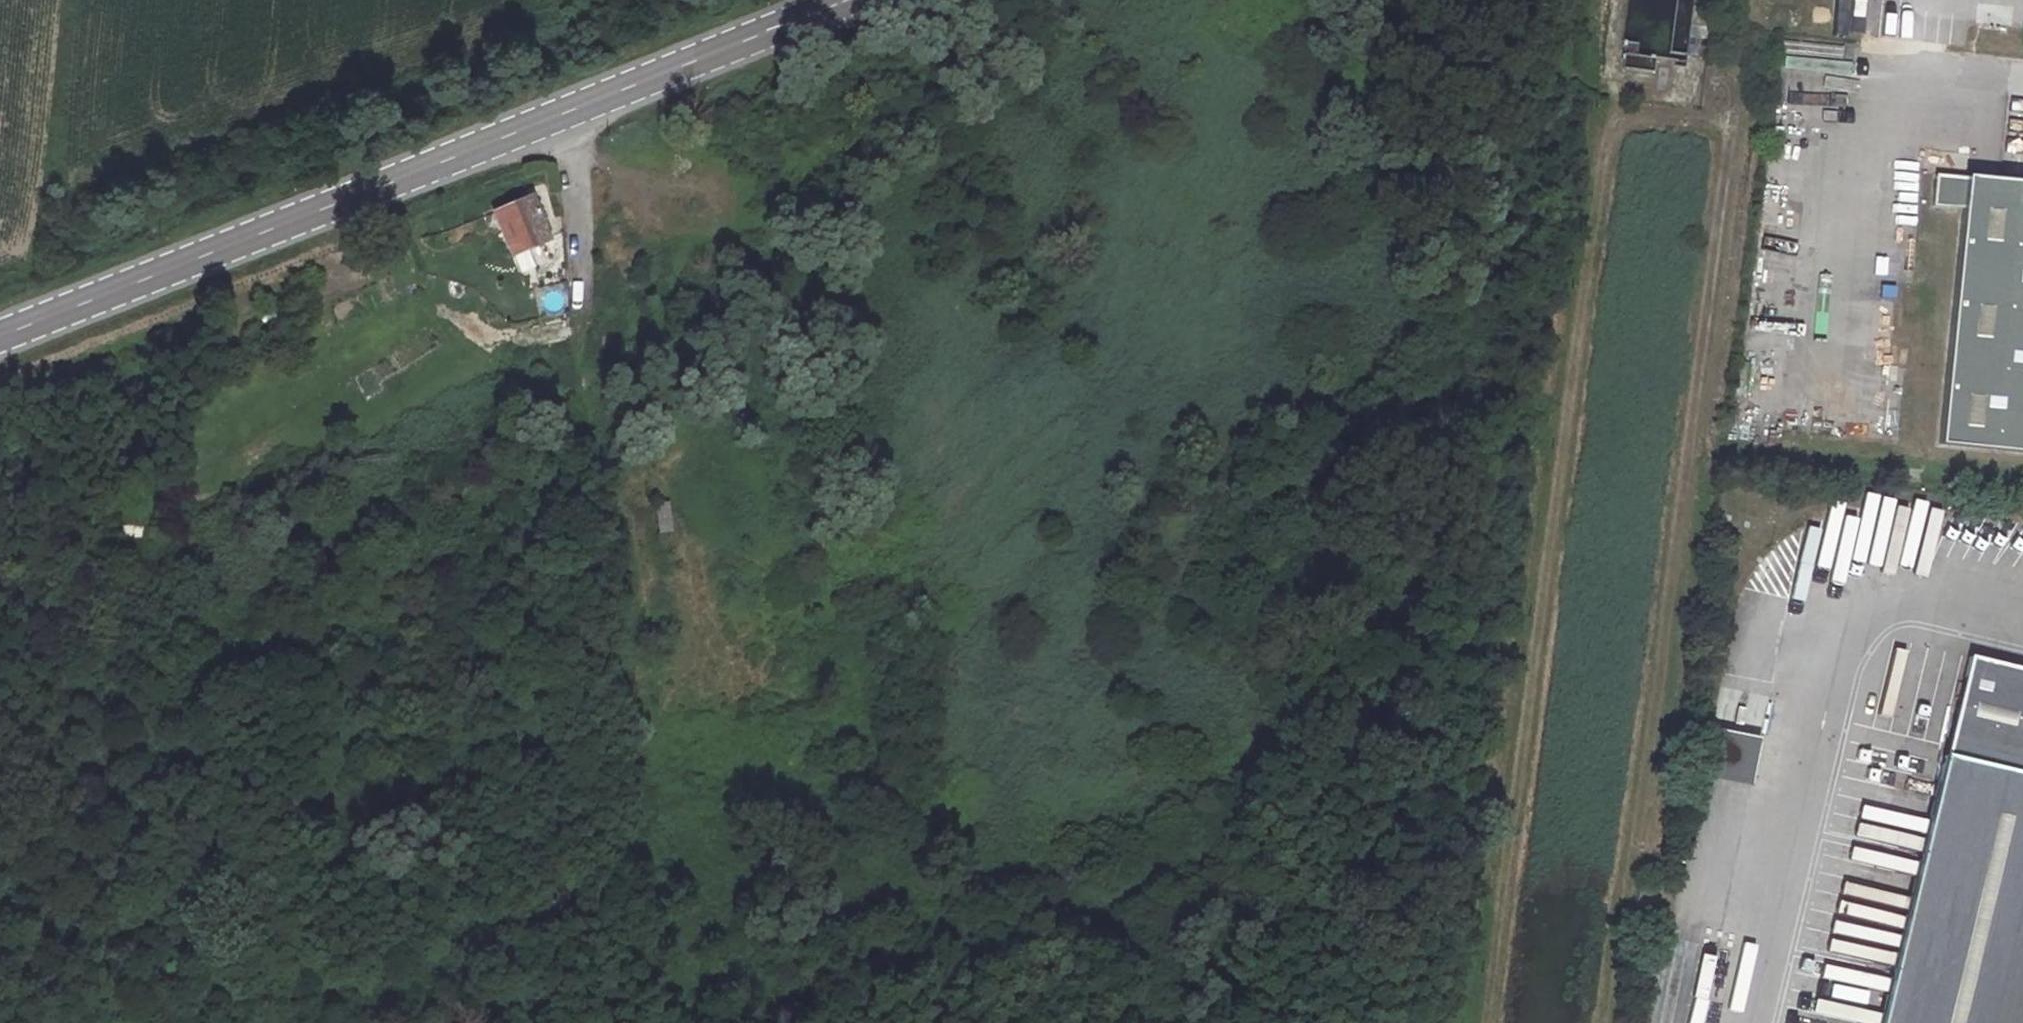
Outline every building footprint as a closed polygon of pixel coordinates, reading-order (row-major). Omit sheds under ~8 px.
[(1949,188),(1948,221),(1975,221),(1967,461),(2022,462),(2022,189),(1949,188)] [(537,215),(529,197),(488,215),(490,222),(496,219),(511,255),(547,239),(539,221),(537,215)] [(543,213),(537,215),(539,221),(546,219),(543,213)] [(677,264),(667,269),(675,283),(685,277),(677,264)] [(1965,655),(1930,874),(1904,1022),(2022,1022),(2022,665),(1965,655)]
